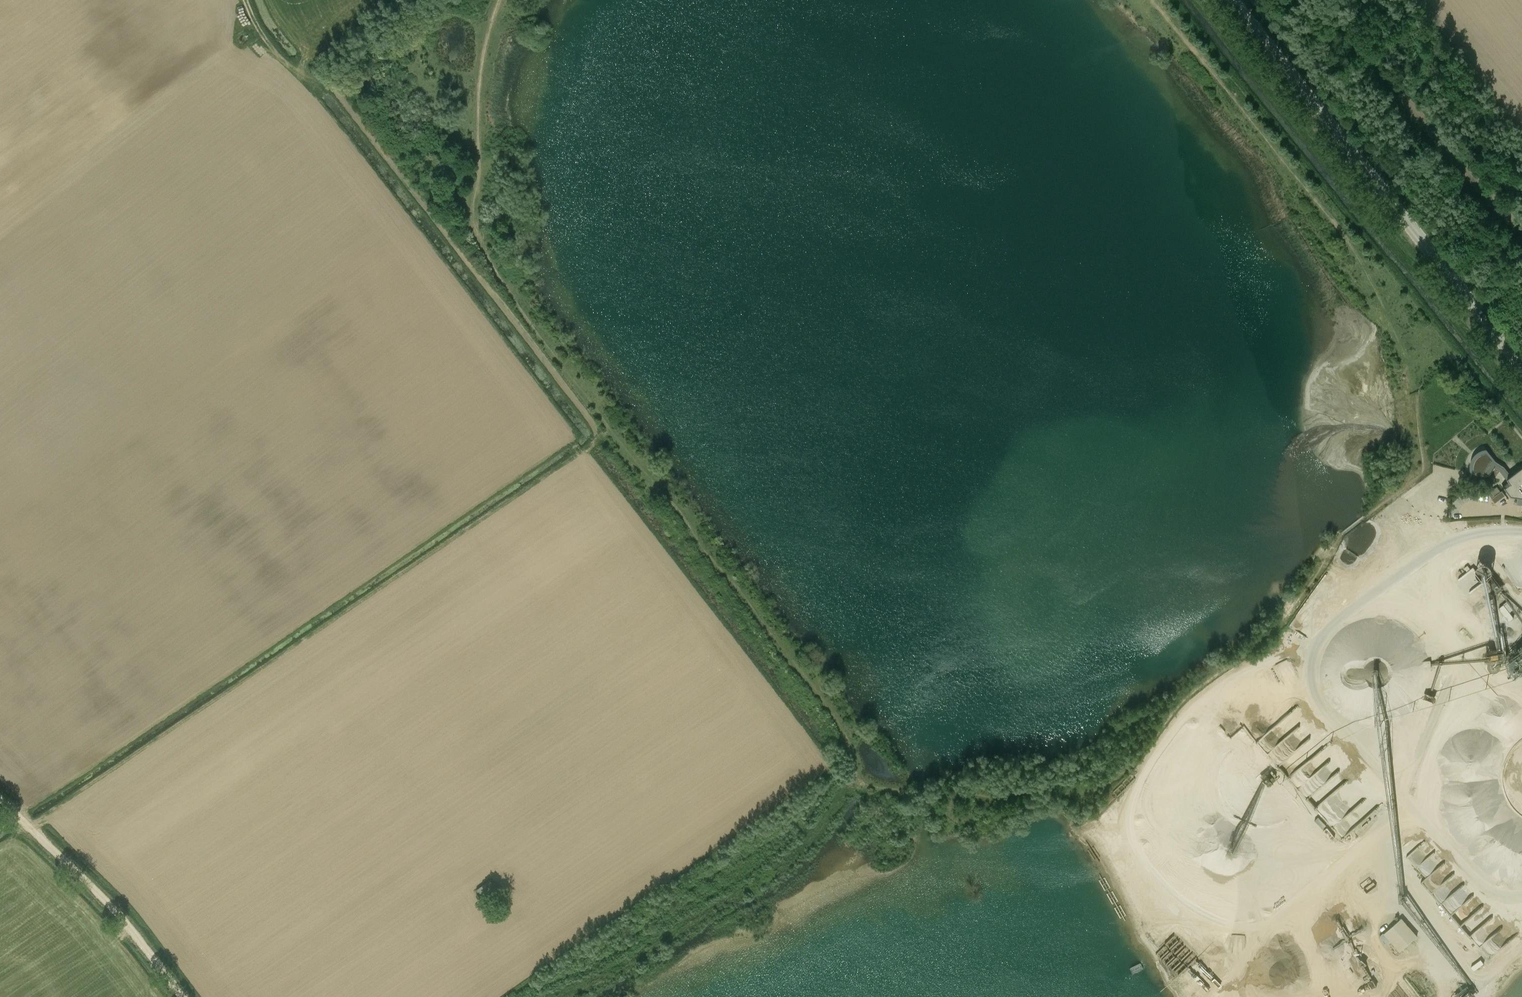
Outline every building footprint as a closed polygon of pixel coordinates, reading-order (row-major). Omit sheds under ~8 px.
[(1474,468),(1474,472),(1484,474),(1484,473),(1487,475),(1489,476),(1494,468),(1495,466),(1501,470),(1508,479),(1507,479),(1509,481),(1504,485),(1502,483),(1501,483),(1511,496),(1518,497),(1517,503),(1521,504),(1521,468),(1511,476),(1510,477),(1503,468),(1492,461),(1486,453),(1483,454),(1480,455),(1478,457),(1476,459),(1474,462),(1474,465),(1474,468)] [(1503,491),(1492,500),(1496,504),(1506,496),(1503,491)] [(1507,601),(1499,606),(1507,621),(1513,618),(1510,611),(1512,609),(1507,601)] [(1424,880),(1437,902),(1442,899),(1439,894),(1443,892),(1440,887),(1436,889),(1430,877),(1424,880)] [(1402,918),(1384,934),(1400,952),(1418,936),(1402,918)] [(1232,949),(1245,949),(1245,934),(1233,934),(1232,949)] [(1218,993),(1212,989),(1206,996),(1214,996),(1218,993)]
